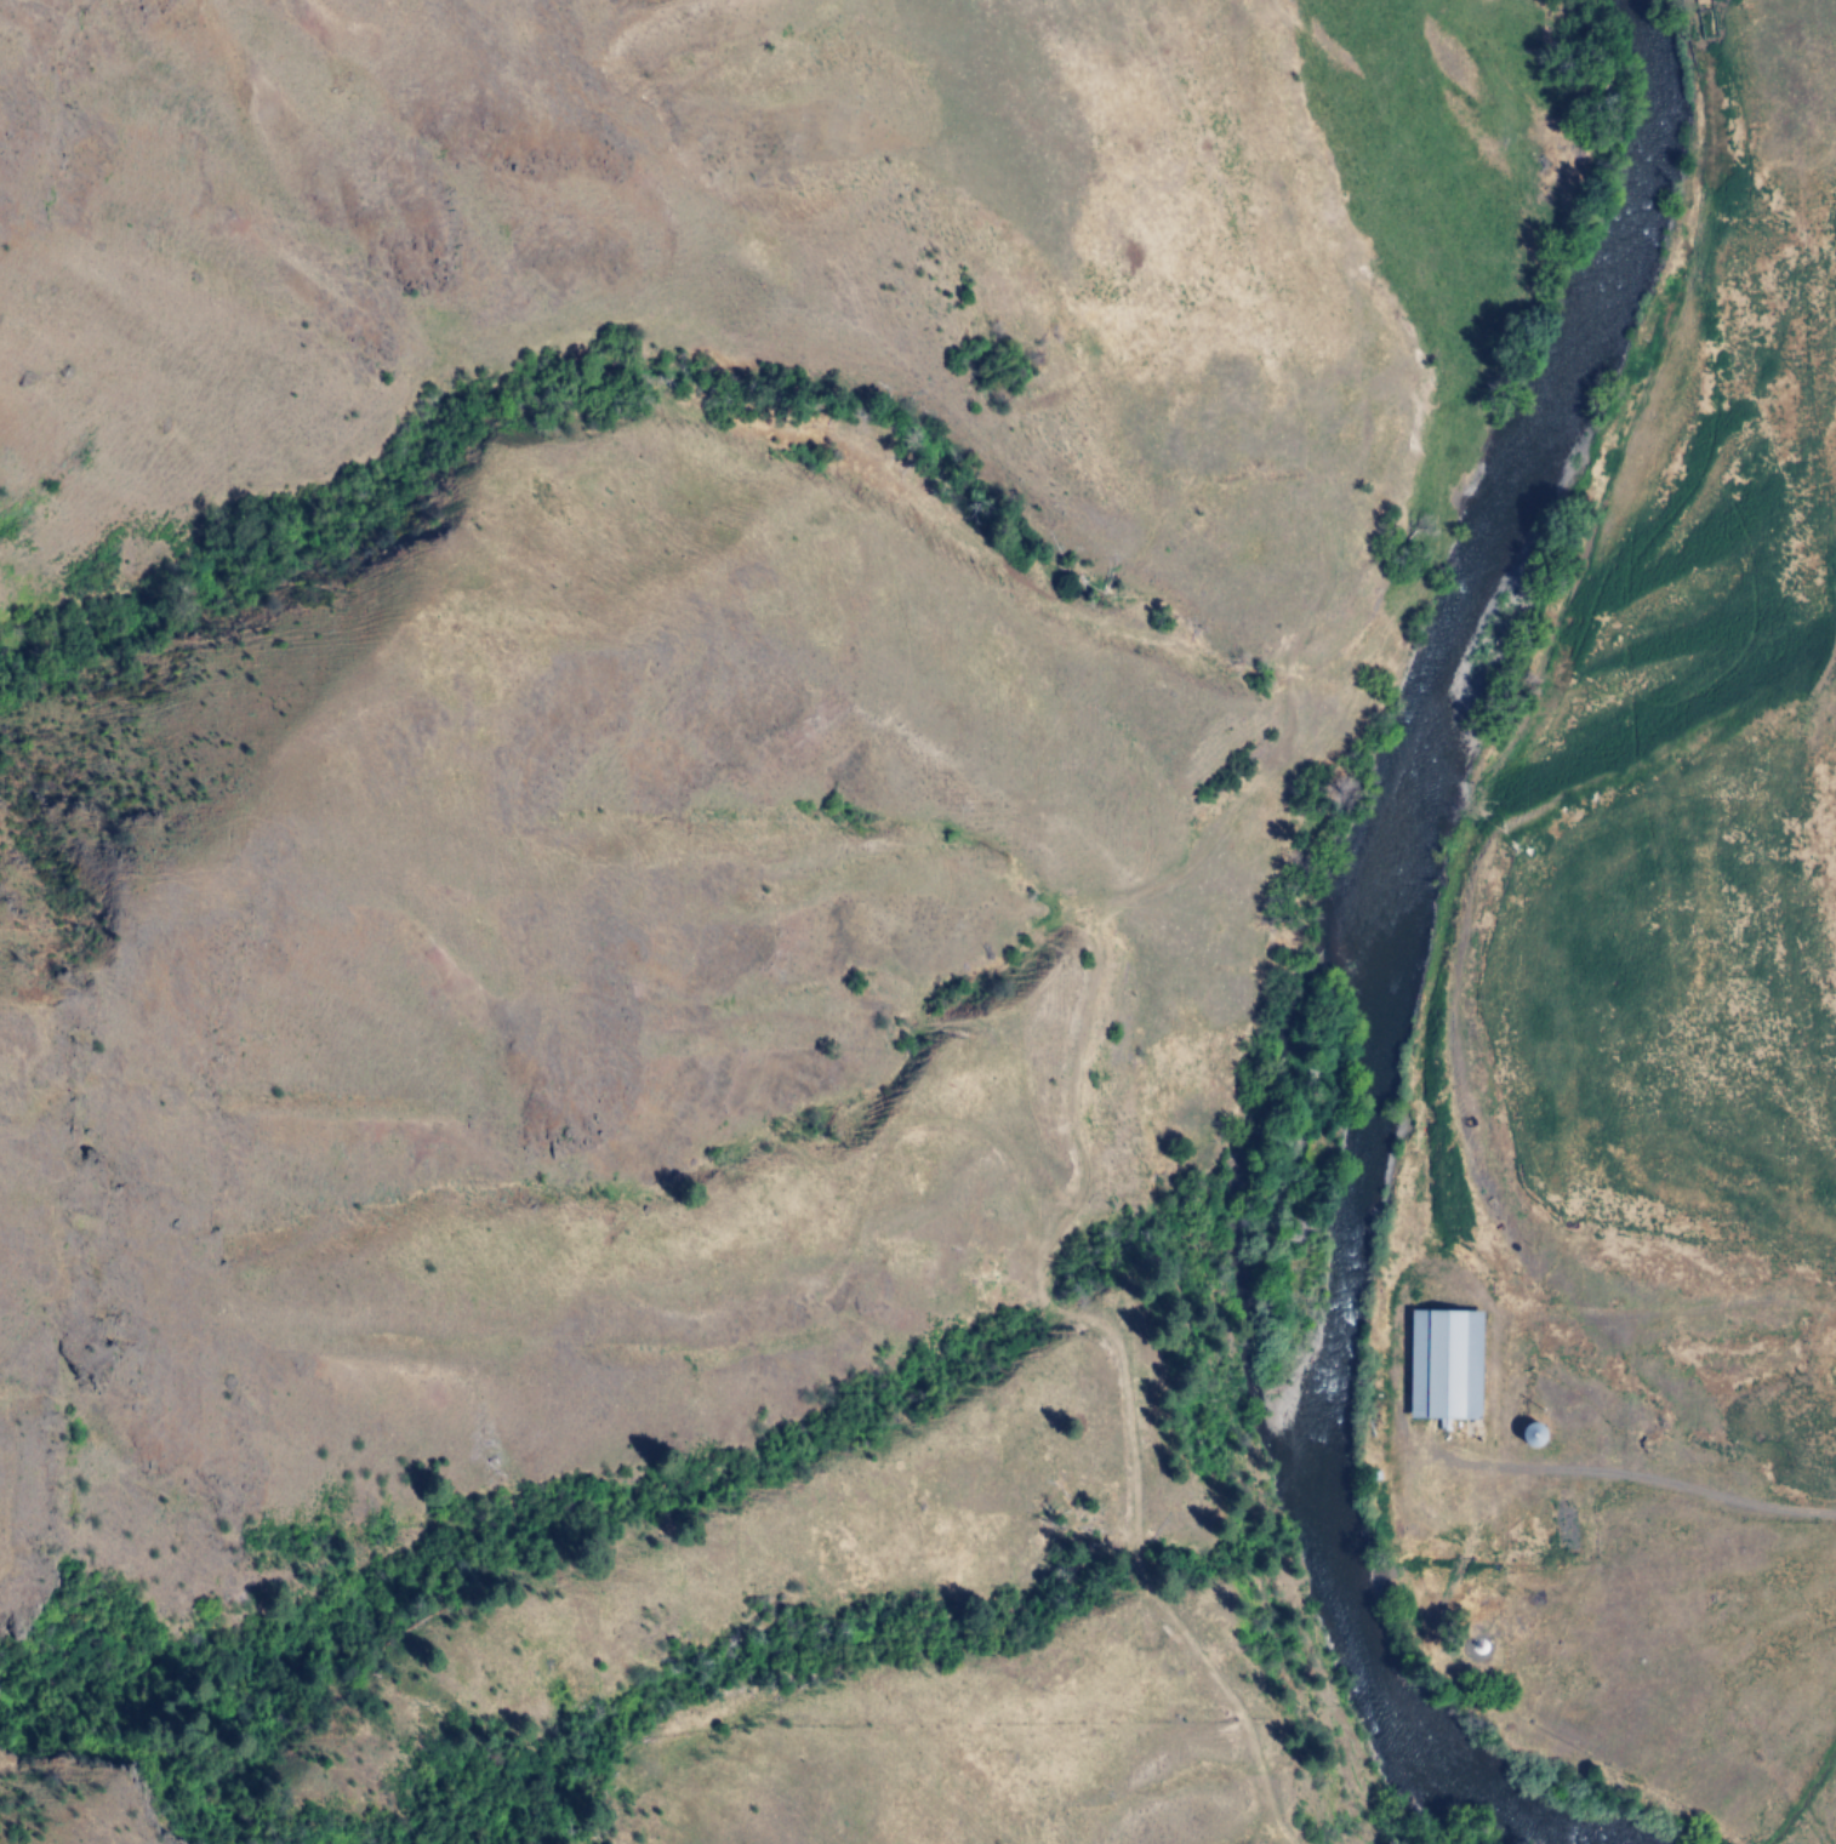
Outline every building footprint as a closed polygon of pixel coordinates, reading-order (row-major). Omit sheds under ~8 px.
[(1481,1313),(1410,1312),(1409,1421),(1481,1421),(1481,1313)] [(1545,1447),(1542,1425),(1523,1426),(1525,1448),(1545,1447)] [(1578,1555),(1567,1498),(1554,1500),(1561,1534),(1547,1537),(1549,1547),(1563,1545),(1565,1557),(1578,1555)]
